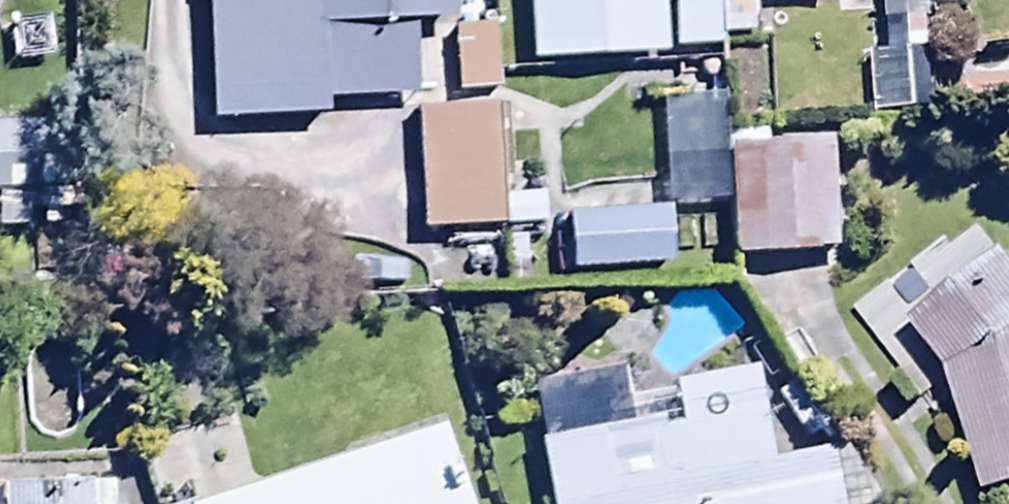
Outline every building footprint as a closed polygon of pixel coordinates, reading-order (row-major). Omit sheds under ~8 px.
[(456,28),(455,0),(210,0),(215,131),(330,127),(329,108),(418,104),(415,29),(456,28)] [(534,69),(722,60),(719,0),(530,0),(534,69)] [(890,57),(934,55),(932,0),(888,0),(890,57)] [(497,33),(454,35),(457,101),(500,99),(497,33)] [(723,112),(603,116),(605,173),(725,168),(723,112)] [(422,239),(547,231),(544,183),(504,186),(499,117),(415,122),(422,239)] [(59,132),(0,134),(0,221),(61,219),(59,132)] [(728,155),(731,261),(842,258),(839,151),(728,155)] [(569,220),(571,280),(671,277),(670,217),(569,220)] [(1004,259),(912,331),(947,377),(989,503),(992,503),(1008,498),(1008,265),(1004,259)] [(539,452),(549,503),(842,503),(833,453),(769,465),(753,378),(675,392),(682,432),(663,435),(662,430),(539,452)] [(443,430),(214,503),(467,503),(443,430)] [(92,491),(7,493),(8,503),(93,503),(92,491)]
